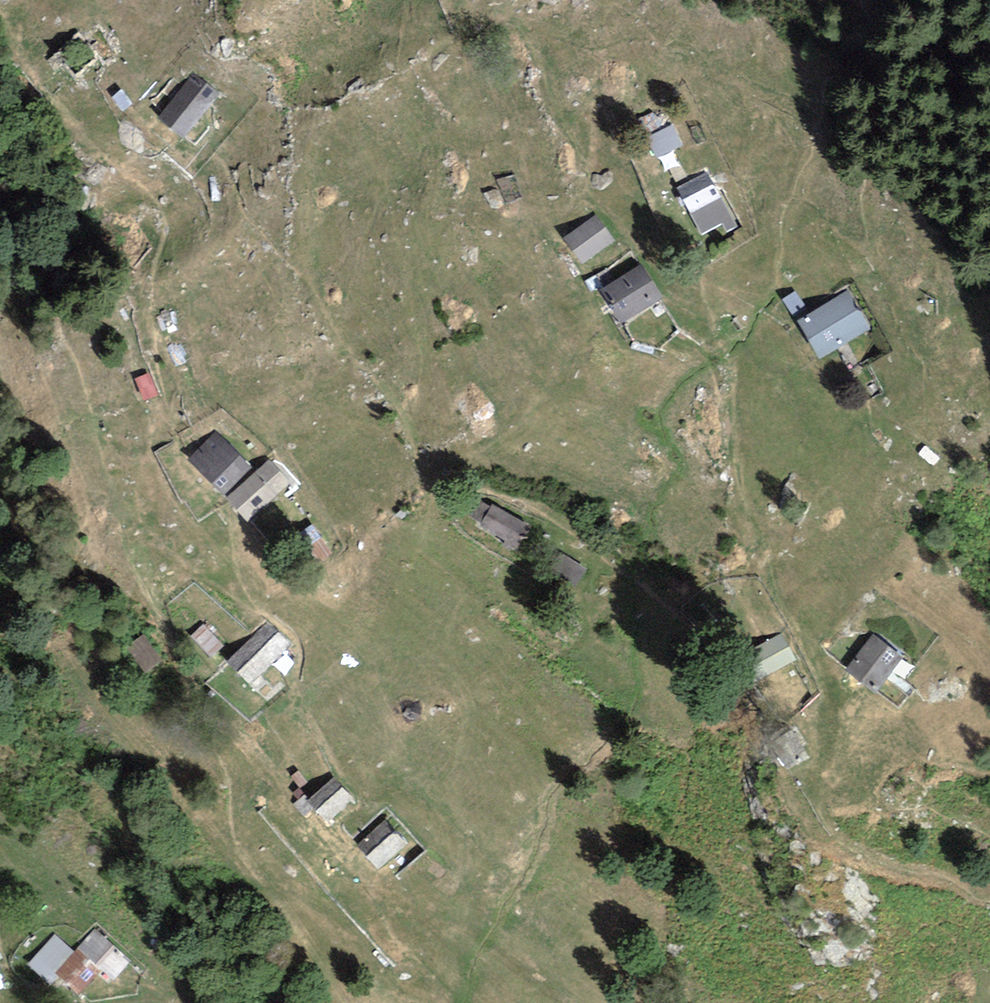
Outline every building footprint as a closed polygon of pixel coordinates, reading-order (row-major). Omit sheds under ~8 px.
[(156,120),(178,139),(219,94),(198,75),(156,120)] [(654,123),(663,142),(690,129),(681,110),(654,123)] [(709,174),(677,189),(702,237),(733,219),(709,174)] [(567,239),(582,259),(615,235),(600,215),(567,239)] [(600,296),(618,324),(656,299),(638,271),(600,296)] [(858,279),(806,309),(825,343),(878,313),(858,279)] [(154,376),(138,381),(145,403),(161,398),(154,376)] [(180,477),(216,513),(252,478),(216,442),(180,477)] [(216,522),(239,545),(286,497),(264,474),(216,522)] [(492,524),(480,543),(515,565),(527,546),(492,524)] [(557,553),(546,570),(572,588),(584,571),(557,553)] [(210,632),(200,640),(213,656),(223,648),(210,632)] [(733,655),(745,682),(794,660),(782,633),(733,655)] [(848,667),(876,689),(903,655),(875,633),(848,667)] [(149,673),(165,662),(146,636),(130,648),(149,673)] [(287,657),(262,636),(219,687),(245,708),(287,657)] [(219,667),(199,647),(184,661),(204,681),(219,667)] [(157,687),(137,659),(110,677),(130,706),(157,687)] [(808,756),(792,729),(770,742),(786,769),(808,756)] [(353,815),(327,792),(295,828),(320,851),(353,815)] [(409,851),(385,829),(347,869),(372,892),(409,851)] [(128,979),(92,950),(69,980),(93,998),(99,1002),(110,1002),(128,979)] [(69,980),(46,963),(19,1001),(21,1002),(53,1002),(69,980)] [(93,998),(69,980),(53,1002),(90,1002),(93,998)]
